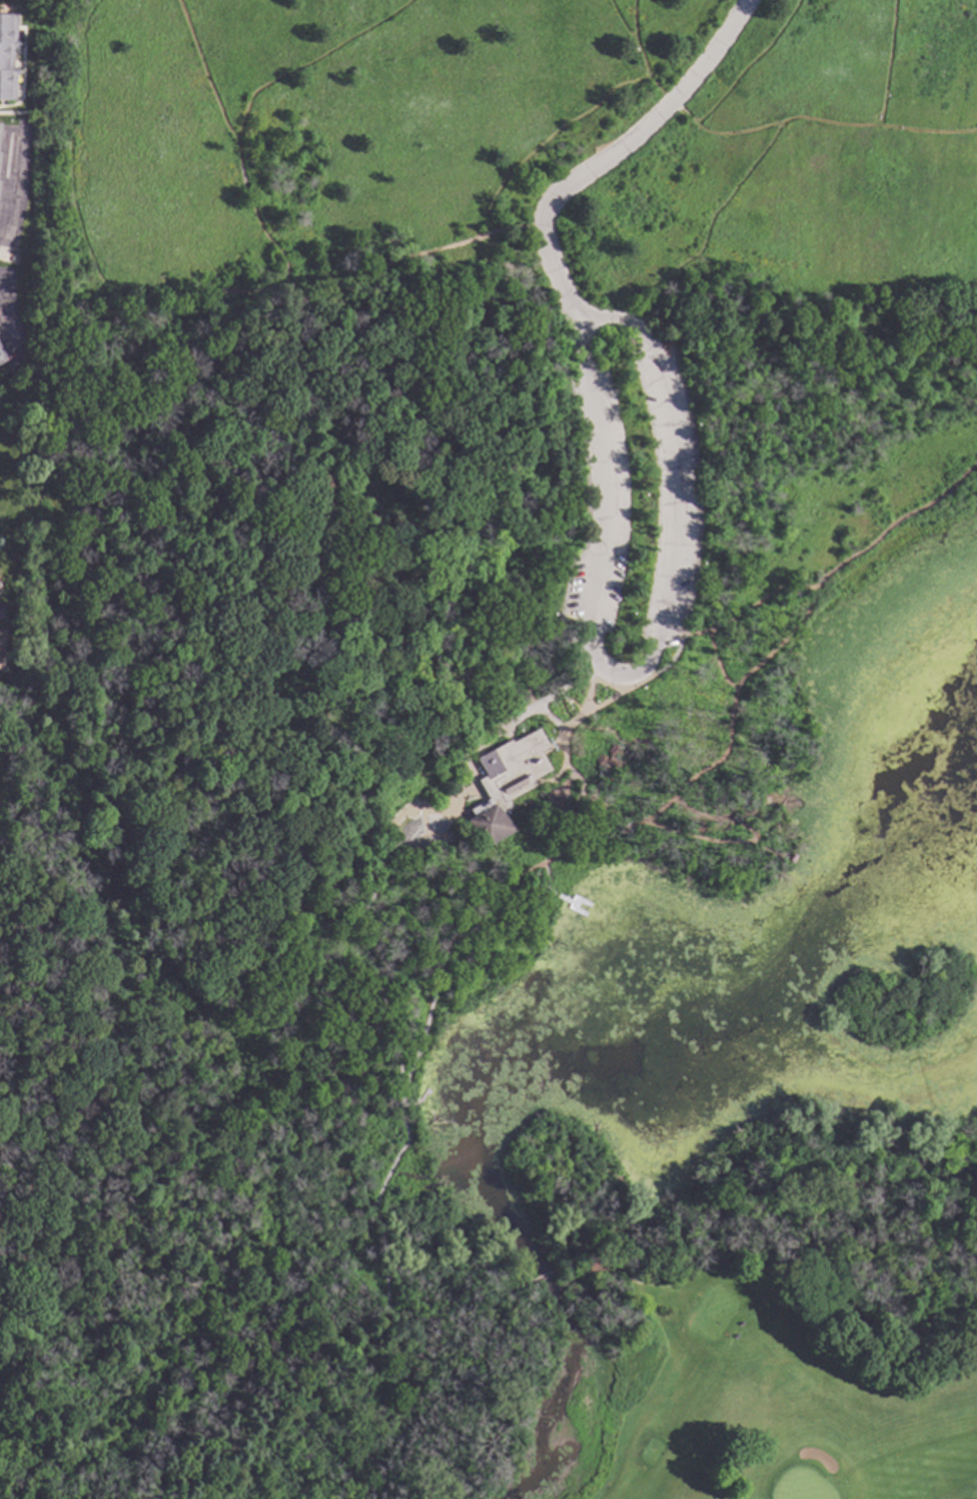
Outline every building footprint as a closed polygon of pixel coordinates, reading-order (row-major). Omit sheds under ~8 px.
[(13,100),(0,100),(0,13),(15,13),(15,39),(17,39),(17,48),(11,48),(11,67),(17,67),(17,75),(13,75),(13,100)] [(547,747),(539,752),(549,771),(531,780),(534,786),(507,801),(510,807),(500,813),(515,831),(485,846),(464,821),(472,817),(468,810),(487,799),(476,781),(484,776),(475,759),(509,740),(510,743),(537,728),(547,747)] [(616,749),(610,756),(605,752),(611,745),(616,749)] [(605,758),(598,766),(593,762),(600,754),(605,758)] [(609,756),(617,762),(613,767),(605,762),(609,756)]
